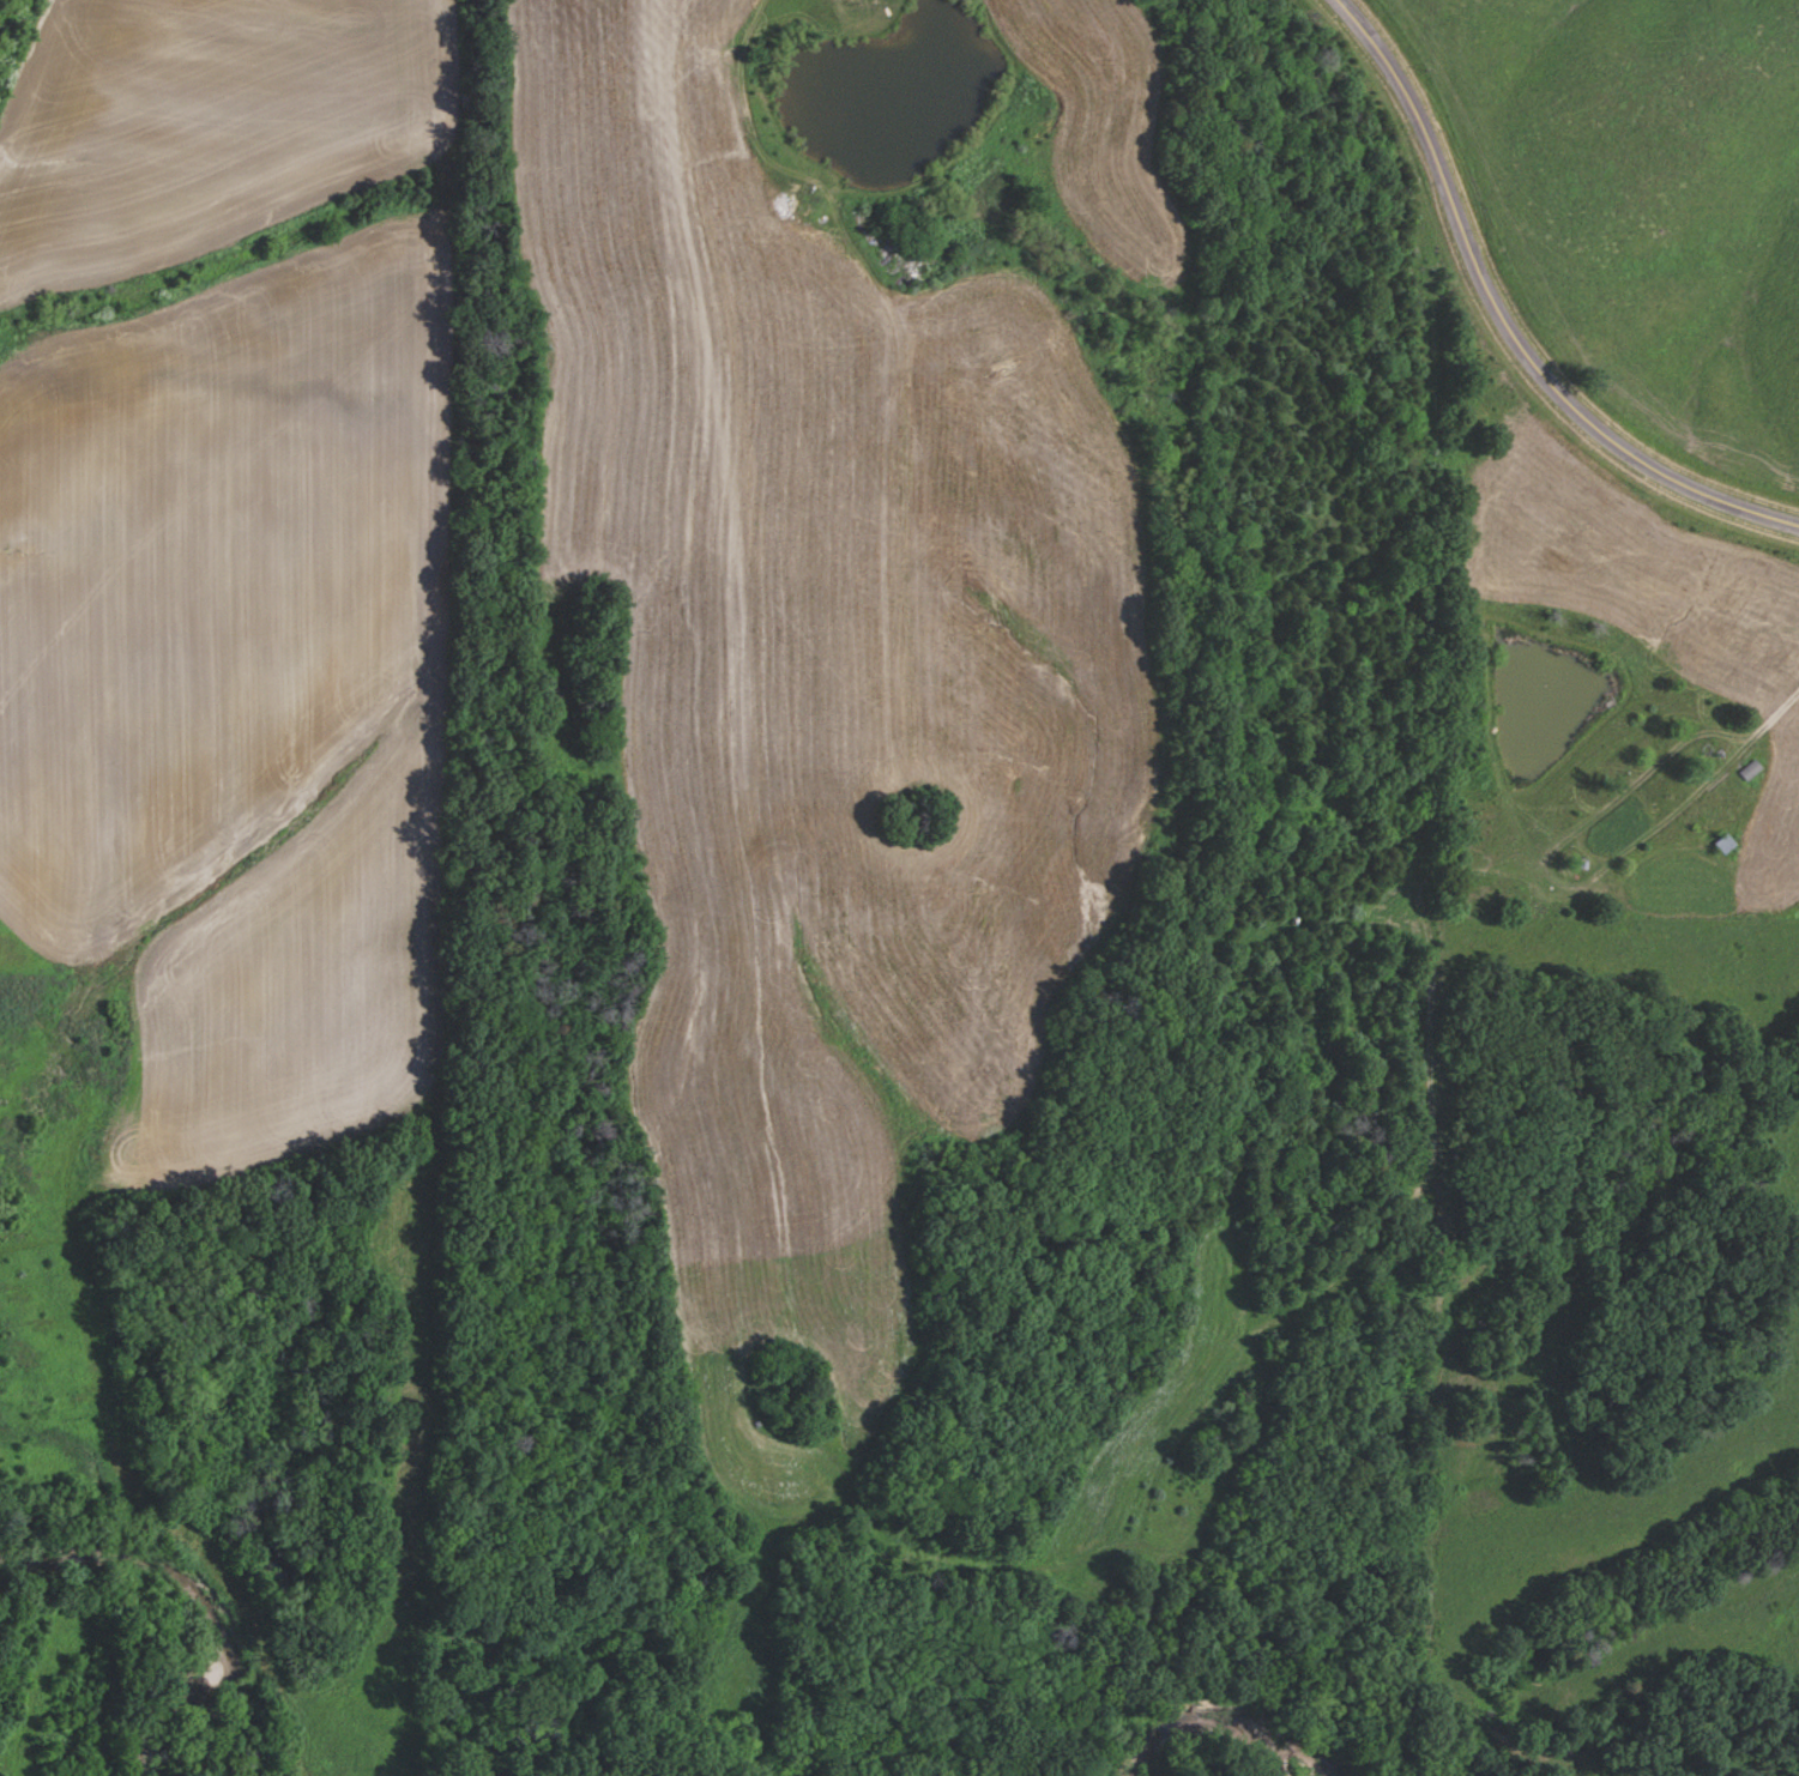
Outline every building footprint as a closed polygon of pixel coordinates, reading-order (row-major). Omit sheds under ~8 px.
[(1732,770),(1738,780),(1756,770),(1749,759),(1732,770)] [(1723,846),(1726,844),(1720,835),(1708,843),(1711,847),(1720,842),(1723,846)]
